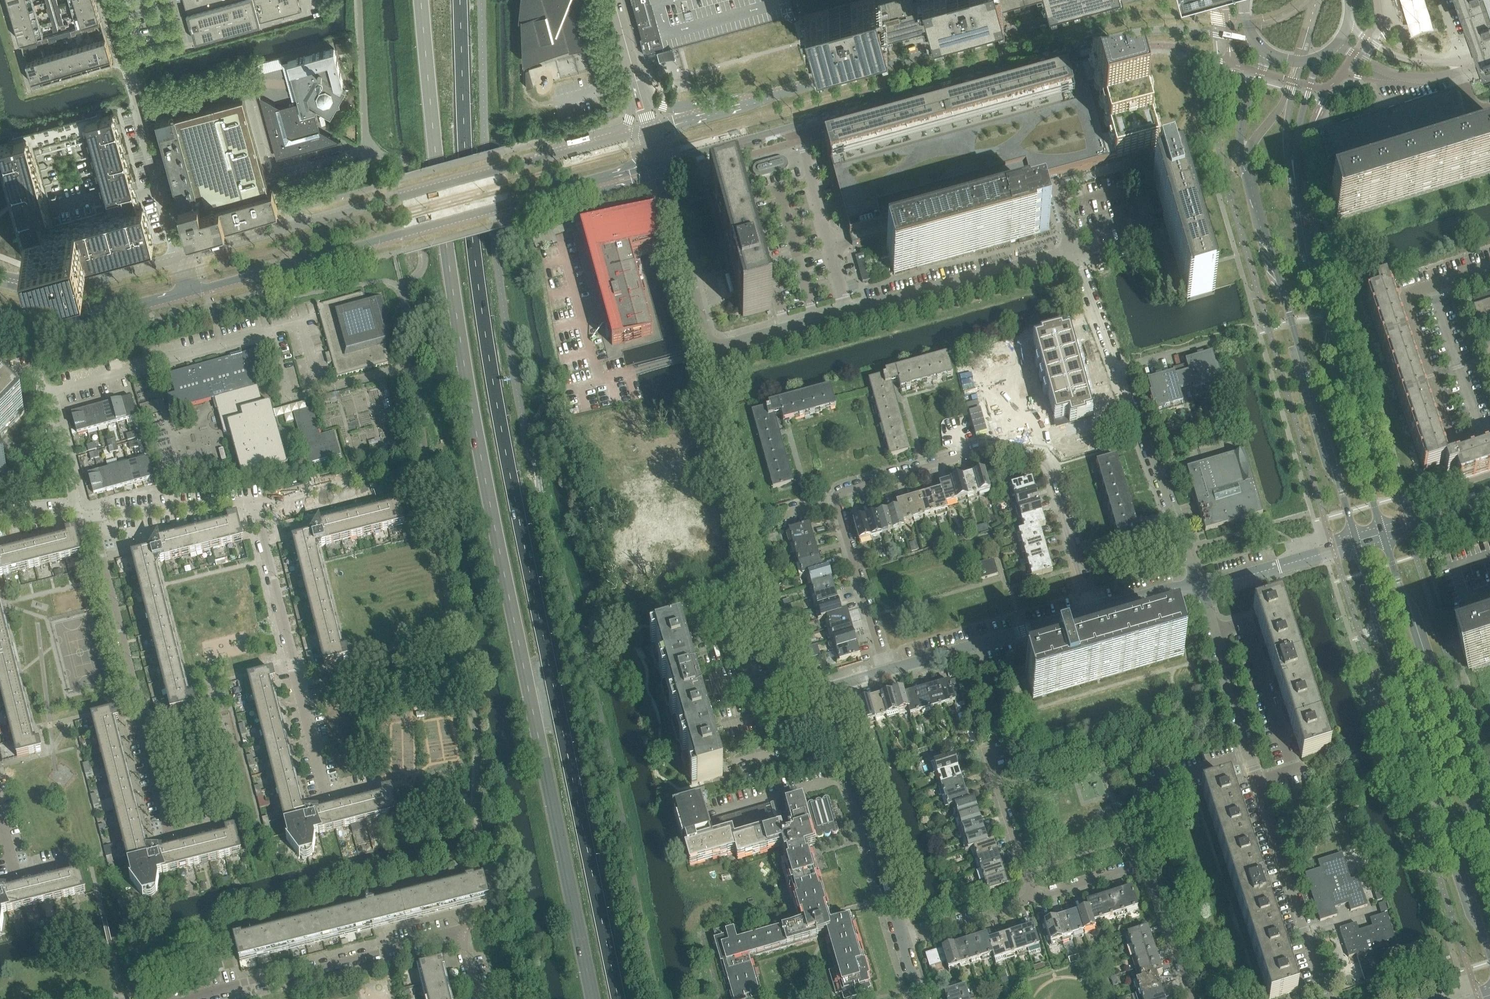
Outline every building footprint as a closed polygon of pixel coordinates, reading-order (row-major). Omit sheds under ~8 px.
[(33,0),(10,0),(8,1),(11,11),(34,4),(33,0)] [(71,4),(74,14),(97,8),(95,0),(86,0),(71,4)] [(195,39),(196,39),(196,41),(260,23),(260,21),(302,9),(300,9),(297,2),(299,1),(299,0),(297,1),(297,0),(184,0),(195,39)] [(519,12),(519,14),(519,19),(520,19),(520,18),(521,18),(522,39),(522,42),(523,62),(543,57),(545,56),(557,53),(559,53),(559,52),(569,50),(569,52),(585,48),(583,42),(583,40),(580,28),(579,26),(573,4),(567,2),(567,0),(520,0),(519,12)] [(643,35),(640,36),(645,53),(656,50),(658,49),(658,50),(658,52),(659,55),(660,55),(667,53),(673,51),(674,51),(674,50),(673,45),(675,45),(681,43),(683,43),(695,39),(713,34),(714,36),(716,43),(716,44),(730,39),(733,49),(751,44),(752,44),(753,43),(771,38),(776,37),(774,27),(769,29),(769,28),(768,27),(767,21),(766,20),(785,15),(792,19),(792,18),(790,17),(793,12),(838,0),(633,0),(643,35)] [(803,12),(815,54),(919,25),(916,12),(922,10),(927,9),(925,0),(878,0),(875,1),(875,0),(848,0),(803,12)] [(1000,3),(1003,2),(1002,2),(1010,0),(926,0),(932,22),(945,18),(954,15),(954,16),(956,15),(966,12),(966,13),(968,12),(977,9),(979,9),(979,8),(989,6),(991,6),(991,5),(1000,3)] [(1405,7),(1402,8),(1403,13),(1407,12),(1412,30),(1424,26),(1424,25),(1428,24),(1428,25),(1431,24),(1425,6),(1424,6),(1423,2),(1424,2),(1423,0),(1403,0),(1405,7)] [(1467,24),(1468,29),(1470,28),(1475,42),(1489,40),(1489,0),(1460,0),(1462,7),(1461,8),(1463,13),(1464,13),(1468,23),(1467,24)] [(34,4),(11,11),(14,21),(37,14),(34,4)] [(97,8),(74,14),(77,24),(77,25),(99,18),(100,18),(97,8)] [(37,14),(14,21),(17,31),(40,24),(37,14)] [(40,24),(17,31),(20,41),(21,41),(43,35),(43,34),(40,24)] [(105,38),(96,41),(103,64),(113,61),(106,38),(105,38)] [(348,49),(346,40),(337,43),(339,52),(348,49)] [(96,41),(86,44),(93,67),(103,64),(96,41)] [(86,44),(76,47),(83,70),(93,67),(86,44)] [(76,47),(66,50),(73,73),(83,70),(76,47)] [(345,89),(341,87),(343,82),(334,48),(288,61),(292,76),(302,114),(314,111),(316,107),(330,115),(337,104),(340,104),(339,101),(345,89)] [(66,50),(56,52),(63,75),(73,73),(66,50)] [(56,52),(46,55),(53,78),(63,75),(56,52)] [(46,55),(36,58),(43,81),(53,78),(46,55)] [(27,61),(26,61),(33,84),(43,81),(36,58),(27,61)] [(1132,58),(1081,72),(1082,76),(1102,145),(1107,165),(1108,165),(1107,162),(1111,161),(1114,160),(1115,163),(1157,151),(1152,131),(1143,100),(1139,83),(1138,81),(1132,58)] [(832,141),(824,143),(825,147),(848,231),(849,233),(852,246),(1040,194),(1038,185),(1038,184),(1043,183),(1054,180),(1107,165),(1102,145),(1082,76),(1081,72),(1028,87),(841,139),(832,141)] [(269,186),(244,92),(156,116),(169,162),(180,201),(188,231),(211,225),(210,219),(216,217),(223,216),(225,221),(278,206),(273,185),(269,186)] [(1324,149),(1328,161),(1328,162),(1332,175),(1467,133),(1463,120),(1464,120),(1463,119),(1459,108),(1456,97),(1456,95),(1455,95),(1455,96),(1439,101),(1439,100),(1438,101),(1422,106),(1422,105),(1421,106),(1405,111),(1388,116),(1372,121),(1371,121),(1371,122),(1355,126),(1354,126),(1354,127),(1338,132),(1338,131),(1337,131),(1337,132),(1321,137),(1320,137),(1321,138),(1324,149)] [(274,147),(277,149),(275,152),(283,156),(285,153),(289,155),(333,143),(335,139),(339,141),(324,132),(320,133),(315,113),(300,117),(296,102),(276,108),(275,104),(260,96),(264,98),(261,102),(274,147)] [(0,145),(3,155),(4,161),(10,183),(15,200),(21,221),(23,227),(32,262),(36,276),(50,273),(50,275),(86,266),(84,259),(154,240),(143,203),(138,204),(134,191),(113,114),(110,115),(103,117),(99,118),(98,118),(86,121),(107,198),(119,195),(123,208),(122,208),(117,210),(116,208),(102,212),(85,216),(63,222),(63,225),(43,230),(39,217),(48,214),(27,138),(16,141),(14,141),(10,142),(0,145)] [(1333,198),(1336,207),(1337,210),(1338,214),(1338,216),(1340,221),(1348,218),(1489,175),(1489,150),(1475,154),(1472,147),(1461,151),(1463,158),(1421,171),(1418,164),(1406,167),(1409,175),(1366,188),(1364,180),(1352,184),(1355,191),(1333,198)] [(762,166),(760,166),(759,166),(758,167),(757,168),(756,169),(756,170),(756,171),(756,172),(756,173),(757,174),(757,175),(758,175),(759,176),(760,176),(761,176),(782,170),(783,170),(784,169),(785,168),(785,167),(786,167),(786,166),(786,165),(786,164),(785,163),(785,162),(784,161),(783,161),(782,161),(781,160),(780,161),(762,166)] [(1183,275),(1185,282),(1184,282),(1190,301),(1212,294),(1207,277),(1210,277),(1206,263),(1180,175),(1180,173),(1174,175),(1174,176),(1172,176),(1170,169),(1158,173),(1159,180),(1156,181),(1156,180),(1143,184),(1152,213),(1154,220),(1155,220),(1155,219),(1163,217),(1178,269),(1180,276),(1183,275)] [(729,188),(728,185),(729,185),(730,184),(731,184),(731,183),(732,182),(732,181),(732,180),(732,179),(732,178),(731,177),(731,176),(730,176),(729,176),(728,175),(727,175),(726,175),(724,176),(705,181),(704,182),(703,183),(702,184),(702,185),(702,186),(702,187),(703,188),(703,189),(704,189),(704,190),(706,190),(707,190),(709,190),(710,193),(729,188)] [(743,316),(743,317),(772,309),(771,308),(739,195),(737,187),(738,187),(738,186),(729,188),(710,193),(709,194),(709,195),(710,195),(732,273),(720,276),(727,300),(738,297),(743,316)] [(1049,230),(1044,211),(1043,208),(1027,212),(1027,210),(879,250),(881,257),(881,256),(882,259),(889,257),(894,275),(908,271),(1034,237),(1033,234),(1049,230)] [(653,334),(630,250),(663,241),(654,209),(580,229),(612,345),(653,334)] [(1129,257),(1127,252),(1108,257),(1110,262),(1129,257)] [(863,255),(856,257),(863,283),(871,281),(863,255)] [(1103,257),(1094,259),(1097,267),(1105,265),(1103,257)] [(1368,297),(1368,298),(1366,298),(1423,471),(1425,470),(1444,464),(1447,463),(1446,463),(1389,291),(1387,291),(1384,283),(1374,286),(1377,294),(1368,297)] [(330,353),(325,354),(328,364),(333,363),(337,378),(390,364),(386,350),(395,348),(393,337),(386,339),(381,323),(388,321),(381,294),(367,298),(369,305),(367,305),(364,293),(317,306),(330,353)] [(1473,299),(1475,307),(1473,308),(1480,328),(1482,328),(1482,327),(1489,324),(1489,294),(1473,299)] [(1061,332),(1032,340),(1055,422),(1068,418),(1070,424),(1086,420),(1085,417),(1092,415),(1069,333),(1062,335),(1061,332)] [(258,387),(266,385),(257,351),(237,356),(236,354),(221,358),(221,361),(170,375),(176,394),(168,396),(172,411),(219,398),(220,401),(217,406),(224,434),(229,437),(231,436),(243,479),(288,466),(287,462),(290,461),(293,456),(286,432),(281,430),(278,430),(271,403),(263,406),(258,387)] [(1186,365),(1177,368),(1179,373),(1175,375),(1174,372),(1162,376),(1161,373),(1155,375),(1156,377),(1147,380),(1151,392),(1150,392),(1153,405),(1155,404),(1158,415),(1184,407),(1179,391),(1193,387),(1196,397),(1223,390),(1219,377),(1220,377),(1217,364),(1215,365),(1212,353),(1203,355),(1203,353),(1197,355),(1197,357),(1185,361),(1186,365)] [(948,358),(869,380),(890,457),(898,455),(898,456),(910,453),(909,451),(908,452),(889,384),(898,382),(900,390),(953,376),(948,358)] [(831,390),(752,412),(773,489),(781,487),(782,489),(793,485),(793,484),(791,484),(772,416),(781,414),(783,422),(836,408),(831,390)] [(25,414),(5,394),(0,399),(0,438),(25,414)] [(132,398),(121,401),(127,421),(128,425),(138,422),(132,398)] [(121,401),(111,403),(117,424),(127,421),(121,401)] [(111,403),(102,406),(107,426),(117,424),(111,403)] [(102,406),(92,409),(97,429),(107,426),(102,406)] [(92,409),(82,411),(87,432),(97,429),(92,409)] [(313,409),(294,414),(308,465),(341,456),(334,433),(321,436),(320,437),(313,409)] [(82,411),(72,414),(77,434),(87,432),(82,411)] [(292,414),(284,416),(287,424),(294,422),(292,414)] [(1461,458),(1446,463),(1447,463),(1444,464),(1447,473),(1455,470),(1459,480),(1459,482),(1460,482),(1489,472),(1489,446),(1460,456),(1461,458)] [(381,449),(369,453),(371,459),(383,456),(381,449)] [(1188,469),(1187,469),(1196,501),(1200,513),(1205,531),(1205,532),(1206,532),(1246,520),(1252,518),(1262,515),(1244,453),(1238,454),(1188,469)] [(1116,457),(1096,463),(1121,550),(1139,545),(1137,536),(1147,533),(1145,527),(1137,529),(1116,458),(1117,458),(1116,457)] [(148,459),(138,462),(143,482),(154,479),(148,459)] [(138,462),(128,464),(134,484),(143,482),(138,462)] [(128,464),(118,467),(124,487),(134,484),(128,464)] [(118,467),(108,470),(114,490),(124,487),(118,467)] [(108,470),(99,472),(104,492),(114,490),(108,470)] [(973,475),(979,495),(990,492),(984,471),(973,475)] [(99,472),(88,475),(94,495),(104,492),(99,472)] [(973,475),(962,478),(968,498),(979,495),(973,475)] [(962,478),(951,481),(956,501),(968,498),(962,478)] [(1031,480),(1011,486),(1015,498),(1035,492),(1031,480)] [(951,481),(939,485),(941,490),(945,505),(946,505),(956,501),(951,481)] [(941,490),(930,494),(936,514),(947,510),(946,505),(945,505),(941,490)] [(1035,492),(1015,498),(1018,509),(1038,503),(1035,492)] [(930,494),(919,497),(925,517),(936,514),(930,494)] [(919,497),(908,500),(914,520),(925,517),(919,497)] [(908,500),(897,503),(898,509),(902,524),(903,523),(914,520),(908,500)] [(318,523),(311,534),(312,535),(312,536),(293,540),(325,665),(349,659),(347,650),(341,651),(315,548),(405,525),(398,501),(389,503),(390,509),(322,526),(318,523)] [(1038,503),(1018,509),(1021,520),(1041,514),(1038,503)] [(898,509),(887,512),(893,533),(905,529),(903,523),(902,524),(898,509)] [(887,512),(876,516),(882,536),(893,533),(887,512)] [(1041,514),(1021,520),(1024,531),(1039,527),(1045,525),(1041,514)] [(876,516),(865,519),(871,539),(882,536),(876,516)] [(151,552),(132,556),(171,712),(196,706),(193,697),(188,698),(154,564),(243,541),(237,517),(228,519),(229,524),(160,542),(157,539),(150,550),(151,551),(151,552)] [(865,519),(854,522),(859,542),(871,539),(865,519)] [(809,526),(789,532),(793,543),(812,537),(809,526)] [(1024,531),(1018,532),(1022,544),(1042,538),(1039,527),(1024,531)] [(68,539),(0,556),(0,576),(82,556),(76,531),(66,533),(68,539)] [(812,537),(793,543),(796,554),(816,548),(812,537)] [(1042,538),(1022,544),(1025,555),(1045,549),(1042,538)] [(916,542),(909,544),(911,551),(918,550),(916,542)] [(816,548),(796,554),(799,565),(819,559),(816,548)] [(1045,549),(1025,555),(1028,566),(1048,560),(1045,549)] [(822,571),(822,570),(819,559),(799,565),(803,577),(808,575),(822,571)] [(993,560),(976,565),(980,580),(998,575),(993,560)] [(1048,560),(1028,566),(1032,578),(1052,572),(1048,560)] [(1478,566),(1470,568),(1475,581),(1483,579),(1478,566)] [(822,571),(808,575),(811,586),(831,580),(828,569),(822,570),(822,571)] [(831,580),(811,586),(815,597),(834,591),(831,580)] [(834,591),(815,597),(818,608),(838,602),(834,591)] [(1253,608),(1263,638),(1288,631),(1278,600),(1253,608)] [(841,613),(838,602),(818,608),(821,619),(827,618),(841,613)] [(791,605),(783,608),(786,616),(794,613),(791,605)] [(18,758),(42,751),(40,742),(34,743),(0,606),(0,687),(18,758)] [(847,611),(841,613),(827,618),(830,629),(850,623),(847,611)] [(850,623),(830,629),(833,640),(853,634),(850,623)] [(1046,650),(1051,665),(1025,673),(1033,700),(1184,656),(1176,629),(1085,655),(1081,640),(1046,650)] [(681,631),(650,640),(652,647),(650,650),(656,669),(659,671),(659,673),(690,664),(687,653),(690,652),(686,639),(683,640),(681,631)] [(1288,631),(1263,638),(1273,669),(1298,661),(1288,631)] [(1484,635),(1486,642),(1462,650),(1470,673),(1489,666),(1489,632),(1484,635)] [(853,634),(833,640),(836,651),(856,645),(853,634)] [(856,645),(836,651),(840,663),(860,656),(856,645)] [(820,658),(812,660),(814,667),(822,665),(820,658)] [(1273,669),(1282,699),(1307,691),(1298,661),(1273,669)] [(693,676),(690,664),(659,673),(662,682),(660,685),(666,705),(669,707),(670,709),(701,700),(697,689),(700,688),(696,675),(693,676)] [(270,683),(276,681),(273,672),(249,678),(287,833),(288,832),(290,839),(287,839),(287,840),(300,857),(313,853),(314,853),(316,839),(315,839),(314,834),(319,833),(319,834),(398,814),(392,789),(382,792),(384,797),(315,814),(314,812),(314,810),(315,810),(305,810),(302,811),(270,683)] [(958,679),(949,682),(949,683),(938,686),(944,706),(955,703),(956,705),(965,703),(958,679)] [(938,686),(927,689),(933,709),(944,706),(938,686)] [(927,689),(916,692),(921,713),(933,709),(927,689)] [(903,690),(892,693),(897,713),(908,710),(909,710),(904,696),(905,696),(903,690)] [(1282,699),(1292,729),(1317,721),(1307,691),(1282,699)] [(905,696),(904,696),(909,710),(908,710),(910,716),(921,713),(916,692),(905,696)] [(892,693),(880,696),(886,717),(897,713),(892,693)] [(880,696),(869,700),(875,720),(886,717),(880,696)] [(670,709),(673,718),(671,722),(676,741),(680,743),(680,745),(711,736),(708,725),(711,724),(707,711),(704,712),(701,700),(670,709)] [(869,700),(858,703),(864,723),(875,720),(869,700)] [(146,850),(114,722),(119,721),(117,711),(92,718),(131,872),(132,872),(133,878),(131,879),(130,879),(143,896),(157,893),(159,878),(158,874),(163,873),(241,853),(235,829),(226,831),(227,836),(158,854),(158,851),(158,849),(148,850),(146,850)] [(1317,721),(1292,729),(1302,759),(1327,752),(1317,721)] [(1220,725),(1212,727),(1215,735),(1223,733),(1220,725)] [(683,754),(681,757),(687,777),(690,778),(692,785),(723,776),(718,761),(721,760),(717,747),(714,747),(711,736),(680,745),(683,754)] [(954,757),(934,764),(932,764),(935,776),(937,775),(957,768),(954,757)] [(957,768),(937,775),(941,786),(961,779),(957,768)] [(753,773),(745,776),(747,784),(756,781),(753,773)] [(961,779),(941,786),(944,797),(964,791),(961,779)] [(1204,789),(1213,819),(1238,811),(1229,781),(1204,789)] [(954,806),(968,802),(968,801),(964,791),(944,797),(948,808),(954,806)] [(858,940),(858,939),(857,939),(855,932),(856,932),(855,932),(853,925),(854,925),(853,924),(851,917),(830,923),(828,916),(829,915),(829,914),(828,915),(826,908),(827,907),(826,907),(824,900),(825,900),(824,899),(823,900),(821,893),(822,892),(821,892),(819,885),(820,885),(820,884),(819,885),(817,878),(818,877),(817,877),(815,870),(816,870),(816,869),(815,870),(813,863),(814,863),(813,862),(811,855),(811,854),(809,847),(815,846),(815,845),(814,845),(812,838),(817,837),(817,838),(819,838),(821,838),(822,837),(823,836),(823,835),(824,834),(824,835),(826,836),(828,836),(830,835),(831,833),(832,832),(832,833),(834,834),(836,834),(837,833),(838,831),(837,827),(838,826),(837,825),(836,824),(836,823),(836,822),(835,820),(835,819),(834,818),(834,816),(834,815),(833,814),(833,812),(833,811),(832,811),(832,809),(832,808),(831,807),(831,805),(831,804),(830,803),(829,801),(829,799),(827,798),(825,798),(824,799),(823,801),(823,802),(822,802),(822,801),(820,801),(818,801),(816,802),(815,803),(815,804),(814,805),(814,804),(812,803),(810,803),(809,804),(808,806),(803,808),(801,801),(802,801),(802,800),(801,800),(785,805),(791,827),(788,828),(782,830),(778,831),(778,830),(733,843),(730,835),(685,849),(689,865),(690,866),(690,865),(697,863),(698,863),(697,861),(711,857),(712,859),(713,859),(713,858),(720,856),(720,857),(720,856),(727,854),(727,855),(728,854),(727,852),(734,850),(735,852),(737,859),(737,860),(738,860),(738,859),(745,857),(745,858),(745,855),(759,851),(760,853),(767,851),(768,851),(767,849),(774,847),(775,849),(775,848),(782,847),(783,847),(787,861),(786,861),(786,862),(783,863),(782,863),(783,864),(801,925),(753,938),(750,930),(735,934),(734,931),(726,933),(726,934),(726,937),(715,940),(714,940),(714,941),(715,941),(725,978),(726,978),(728,978),(734,998),(760,998),(758,993),(761,992),(760,992),(752,962),(751,962),(750,962),(749,959),(750,958),(817,939),(818,939),(817,938),(818,938),(817,935),(826,932),(827,932),(829,939),(827,940),(826,940),(827,940),(835,970),(829,971),(830,972),(829,972),(830,972),(836,994),(836,995),(842,993),(844,998),(849,998),(871,993),(871,992),(869,985),(868,985),(866,978),(871,977),(871,976),(868,969),(869,969),(869,968),(868,968),(866,962),(867,961),(866,961),(864,954),(864,953),(862,954),(860,947),(858,940)] [(707,834),(711,833),(702,801),(705,801),(705,800),(683,806),(672,809),(673,810),(682,841),(685,840),(685,841),(685,840),(687,845),(686,845),(687,846),(696,843),(696,842),(696,843),(694,838),(695,838),(707,834)] [(968,801),(968,802),(954,806),(957,817),(977,811),(973,800),(968,801)] [(775,821),(773,815),(768,817),(766,808),(716,822),(719,832),(735,827),(737,834),(771,824),(771,822),(775,821)] [(977,811),(957,817),(961,828),(981,822),(977,811)] [(1213,819),(1223,849),(1248,841),(1238,811),(1213,819)] [(981,822),(961,828),(964,839),(984,833),(981,822)] [(984,833),(964,839),(968,851),(973,849),(988,844),(984,833)] [(1248,841),(1223,849),(1233,879),(1258,871),(1248,841)] [(993,842),(988,844),(973,849),(977,860),(997,853),(993,842)] [(997,853),(977,860),(981,871),(1001,864),(997,853)] [(1313,872),(1305,875),(1311,892),(1311,894),(1314,902),(1315,906),(1320,921),(1320,922),(1337,916),(1336,916),(1334,908),(1348,903),(1350,911),(1350,912),(1353,911),(1363,908),(1367,907),(1367,906),(1363,894),(1361,887),(1359,883),(1358,879),(1358,878),(1350,881),(1348,873),(1344,862),(1343,859),(1342,854),(1318,862),(1320,869),(1313,872)] [(1001,864),(981,871),(984,882),(1004,875),(1001,864)] [(71,870),(72,875),(3,893),(3,890),(3,888),(0,888),(0,932),(1,932),(2,932),(4,917),(3,913),(7,912),(90,891),(85,872),(81,873),(80,868),(71,870)] [(1233,879),(1242,910),(1267,901),(1258,871),(1233,879)] [(1004,875),(984,882),(988,893),(1008,887),(1004,875)] [(367,907),(234,940),(239,961),(489,898),(484,877),(384,902),(383,900),(374,902),(370,901),(369,898),(365,899),(367,907)] [(1131,889),(1120,892),(1126,912),(1137,909),(1131,889)] [(1120,892),(1109,896),(1115,916),(1126,912),(1120,892)] [(1381,892),(1375,894),(1377,902),(1383,900),(1381,892)] [(1109,896),(1098,900),(1104,920),(1115,916),(1109,896)] [(1098,900),(1086,903),(1088,909),(1093,923),(1104,920),(1098,900)] [(1242,910),(1252,940),(1277,932),(1267,901),(1242,910)] [(1387,912),(1384,903),(1378,905),(1379,909),(1380,911),(1381,914),(1387,912)] [(1088,909),(1077,912),(1084,932),(1095,929),(1093,923),(1088,909)] [(1077,912),(1066,916),(1073,936),(1084,932),(1077,912)] [(1358,933),(1356,925),(1356,924),(1339,930),(1340,930),(1348,957),(1348,958),(1356,955),(1365,982),(1389,974),(1386,967),(1393,964),(1401,961),(1386,915),(1387,915),(1386,914),(1370,920),(1373,928),(1358,933)] [(1066,916),(1055,920),(1062,940),(1073,936),(1066,916)] [(1055,920),(1044,923),(1050,943),(1062,940),(1055,920)] [(1033,927),(1021,930),(1028,950),(1039,947),(1033,927)] [(1147,929),(1127,935),(1131,946),(1151,940),(1147,929)] [(1021,930),(1010,934),(1017,954),(1028,950),(1021,930)] [(1277,932),(1252,940),(1262,970),(1287,962),(1277,932)] [(1010,934),(999,938),(1006,957),(1017,954),(1010,934)] [(987,935),(975,939),(982,959),(992,955),(993,955),(988,941),(987,935)] [(993,955),(992,955),(994,961),(1006,957),(999,938),(988,941),(993,955)] [(975,939),(964,942),(971,962),(982,959),(975,939)] [(1151,940),(1131,946),(1135,957),(1155,951),(1151,940)] [(964,942),(953,946),(960,966),(971,962),(964,942)] [(942,949),(925,954),(930,968),(946,962),(948,970),(960,966),(953,946),(942,950),(942,949)] [(1155,951),(1135,957),(1138,969),(1158,962),(1155,951)] [(420,967),(428,998),(450,998),(440,962),(420,967)] [(1158,962),(1138,969),(1142,979),(1142,980),(1156,975),(1162,973),(1158,962)] [(1287,962),(1262,970),(1271,998),(1275,998),(1297,992),(1287,962)] [(1043,964),(1033,967),(1035,973),(1045,970),(1043,964)] [(1142,979),(1136,981),(1140,993),(1160,986),(1156,975),(1142,980),(1142,979)] [(1115,976),(1110,978),(1113,986),(1118,984),(1115,976)] [(1140,993),(1142,998),(1157,998),(1163,997),(1160,986),(1140,993)] [(945,994),(946,998),(968,998),(965,988),(945,994)]
